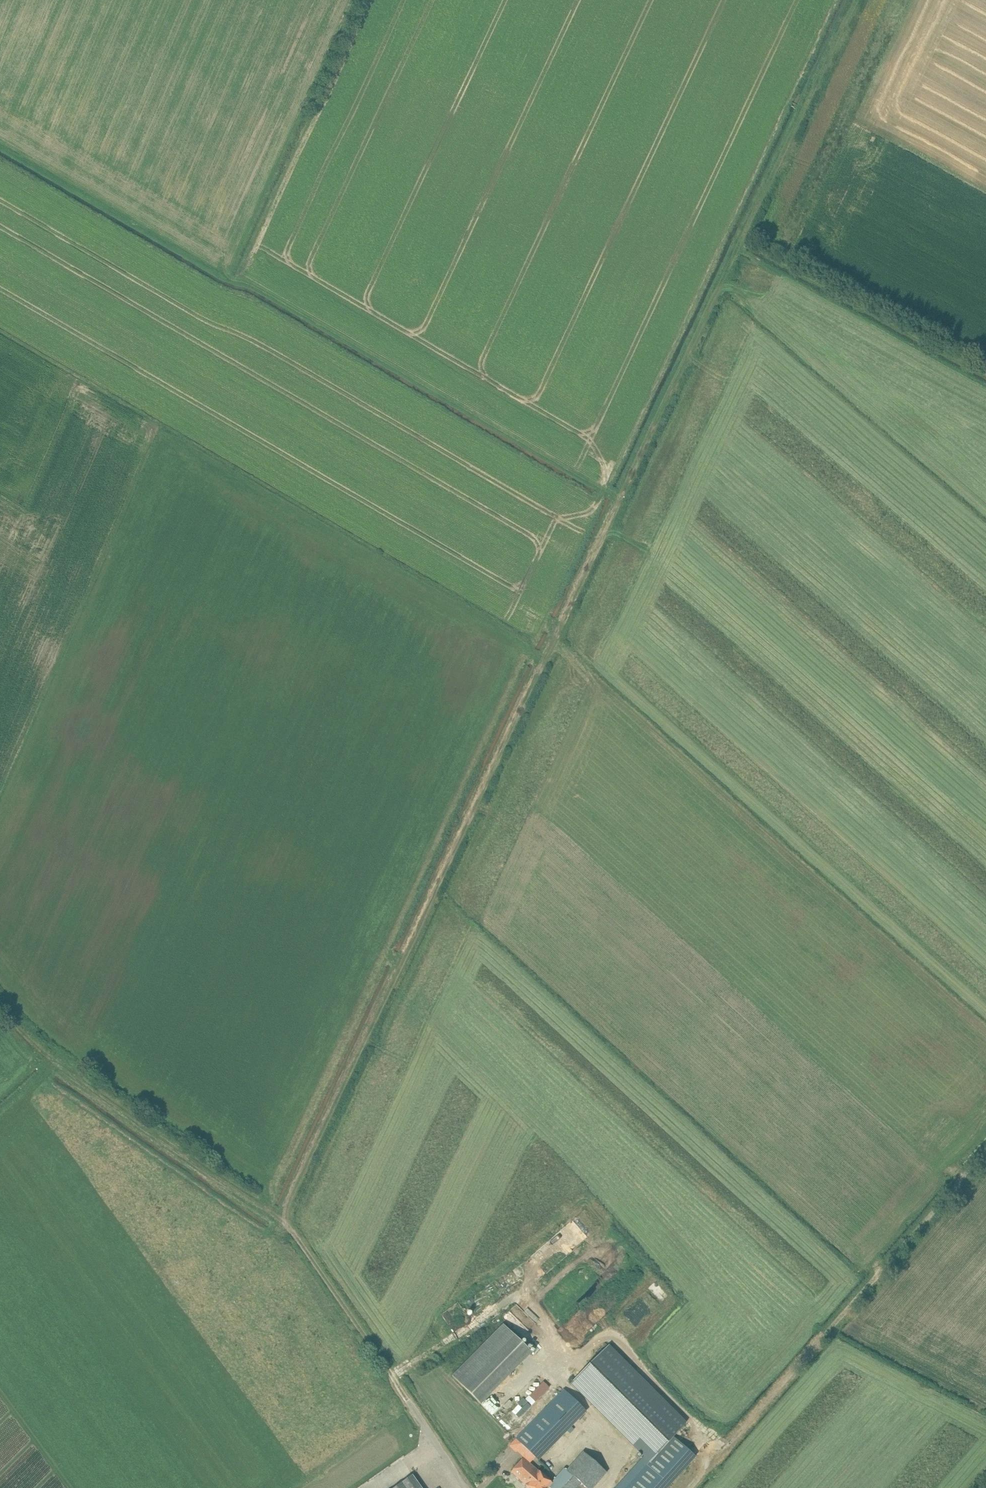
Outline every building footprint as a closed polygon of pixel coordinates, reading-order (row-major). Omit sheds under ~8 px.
[(453,1326),(468,1312),(458,1302),(443,1316),(453,1326)] [(503,1325),(452,1377),(481,1405),(532,1352),(503,1325)] [(696,1457),(673,1437),(686,1421),(609,1345),(571,1383),(585,1396),(629,1440),(651,1461),(627,1487),(668,1487),(696,1457)] [(515,1439),(537,1460),(586,1411),(564,1390),(515,1439)] [(513,1398),(501,1411),(514,1423),(532,1404),(523,1396),(517,1403),(513,1398)] [(549,1487),(550,1487),(564,1487),(574,1477),(580,1482),(587,1487),(593,1487),(607,1472),(583,1452),(567,1471),(564,1468),(552,1483),(549,1487)] [(511,1471),(529,1487),(548,1487),(549,1487),(552,1483),(551,1482),(538,1470),(531,1464),(524,1457),(511,1471)] [(413,1475),(394,1487),(422,1487),(413,1475)]
